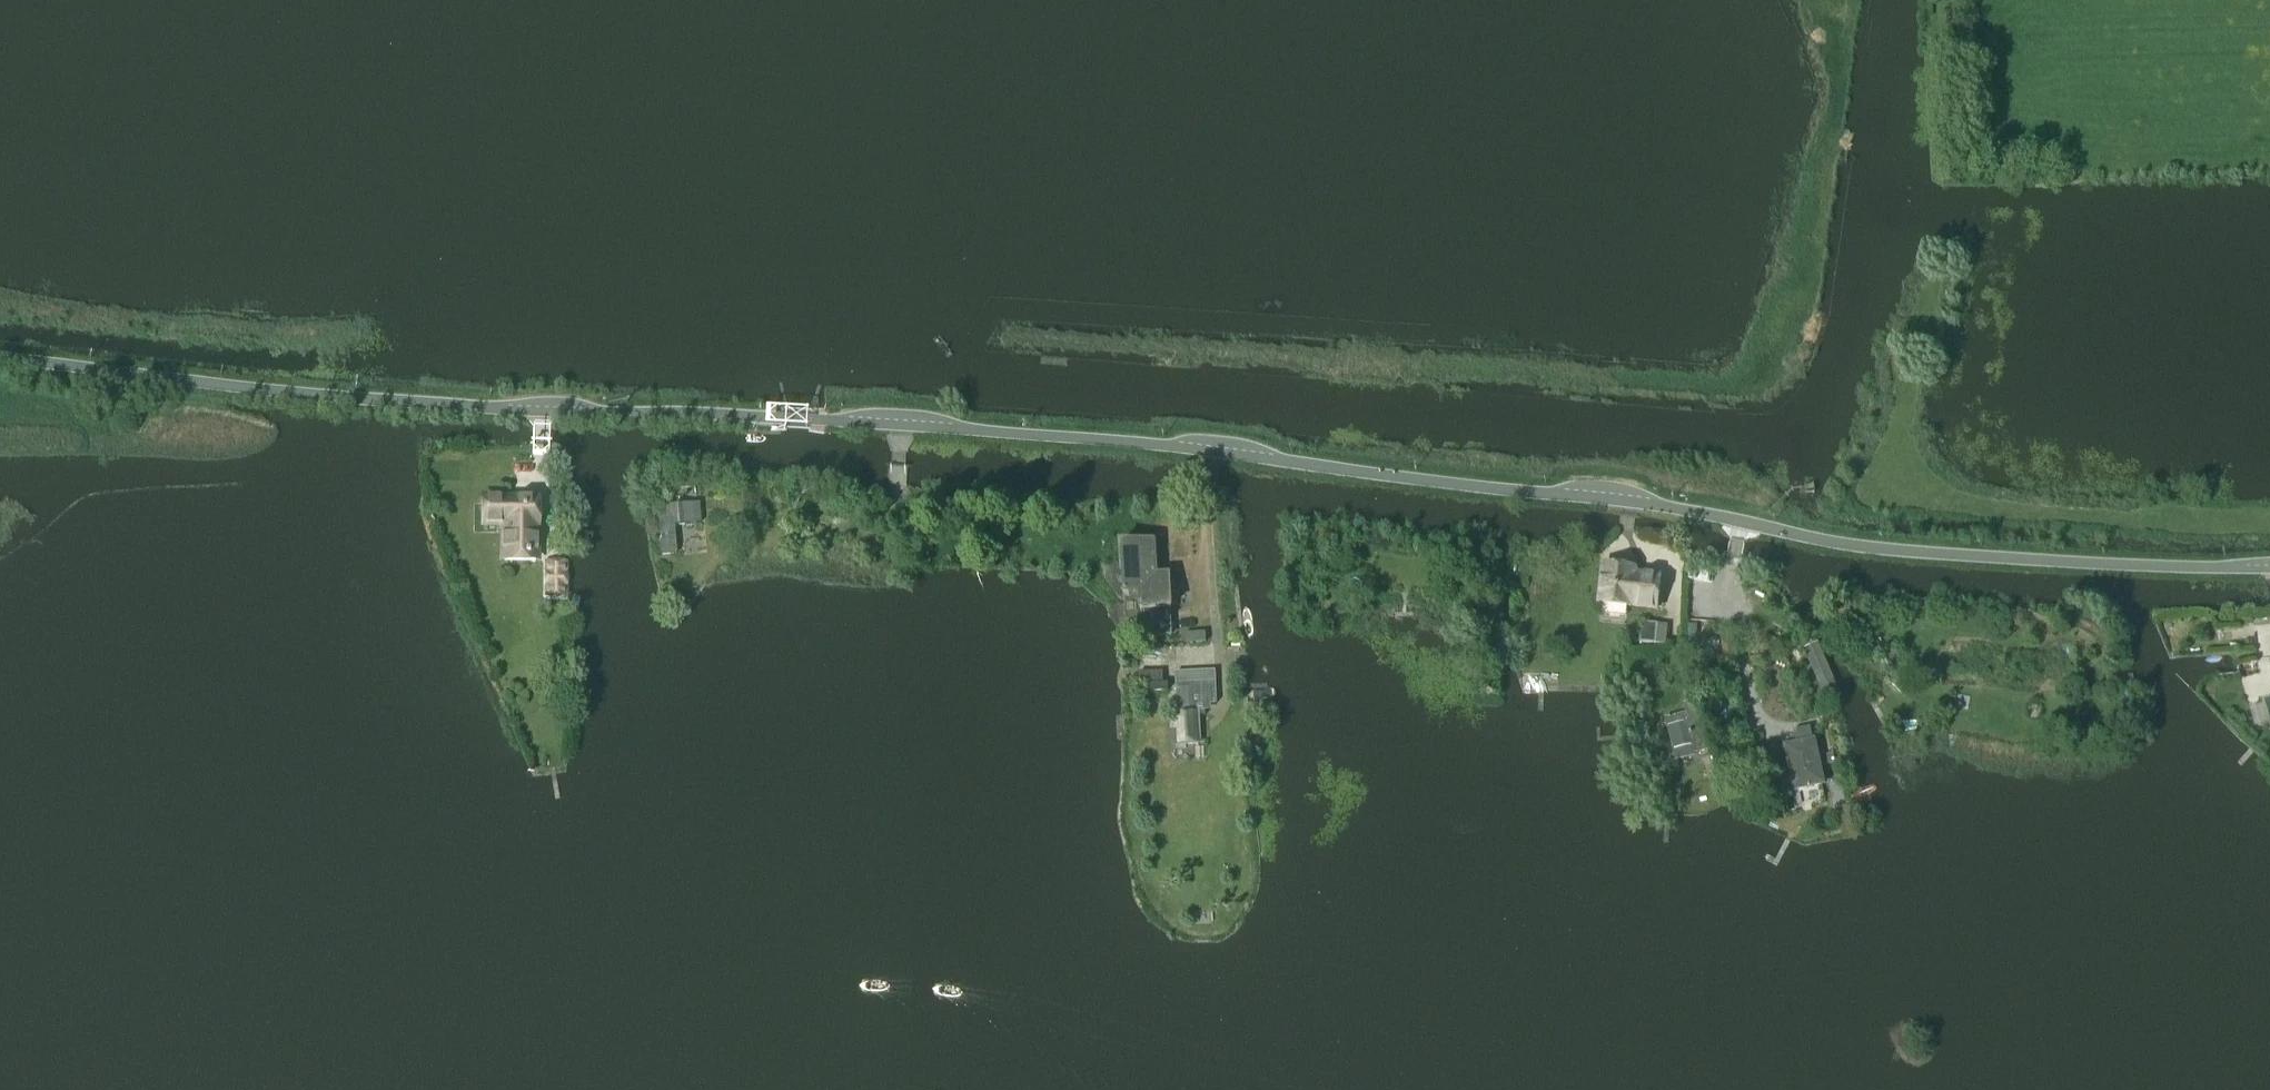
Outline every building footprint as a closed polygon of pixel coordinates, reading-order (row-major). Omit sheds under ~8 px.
[(537,524),(537,500),(479,500),(479,529),(503,529),(503,558),(535,558),(535,524),(537,524)] [(659,557),(675,555),(672,527),(698,524),(698,503),(656,507),(659,557)] [(1153,541),(1120,543),(1123,596),(1139,595),(1140,611),(1142,611),(1143,637),(1171,636),(1169,609),(1172,609),(1170,576),(1155,577),(1153,541)] [(566,601),(567,562),(543,562),(542,600),(566,601)] [(1656,609),(1660,578),(1634,575),(1635,570),(1603,566),(1599,604),(1630,607),(1631,606),(1656,609)] [(1641,623),(1639,643),(1665,646),(1667,626),(1641,623)] [(1817,644),(1803,650),(1824,698),(1838,692),(1817,644)] [(1215,672),(1176,674),(1179,745),(1200,744),(1198,716),(1207,716),(1206,711),(1207,711),(1207,704),(1217,704),(1215,672)] [(1147,683),(1147,691),(1166,691),(1166,682),(1147,683)] [(1693,712),(1691,705),(1684,707),(1686,714),(1665,719),(1667,728),(1673,749),(1676,761),(1696,756),(1696,754),(1708,751),(1699,711),(1693,712)] [(1796,745),(1784,748),(1793,791),(1823,785),(1813,741),(1810,727),(1793,731),(1796,745)]
